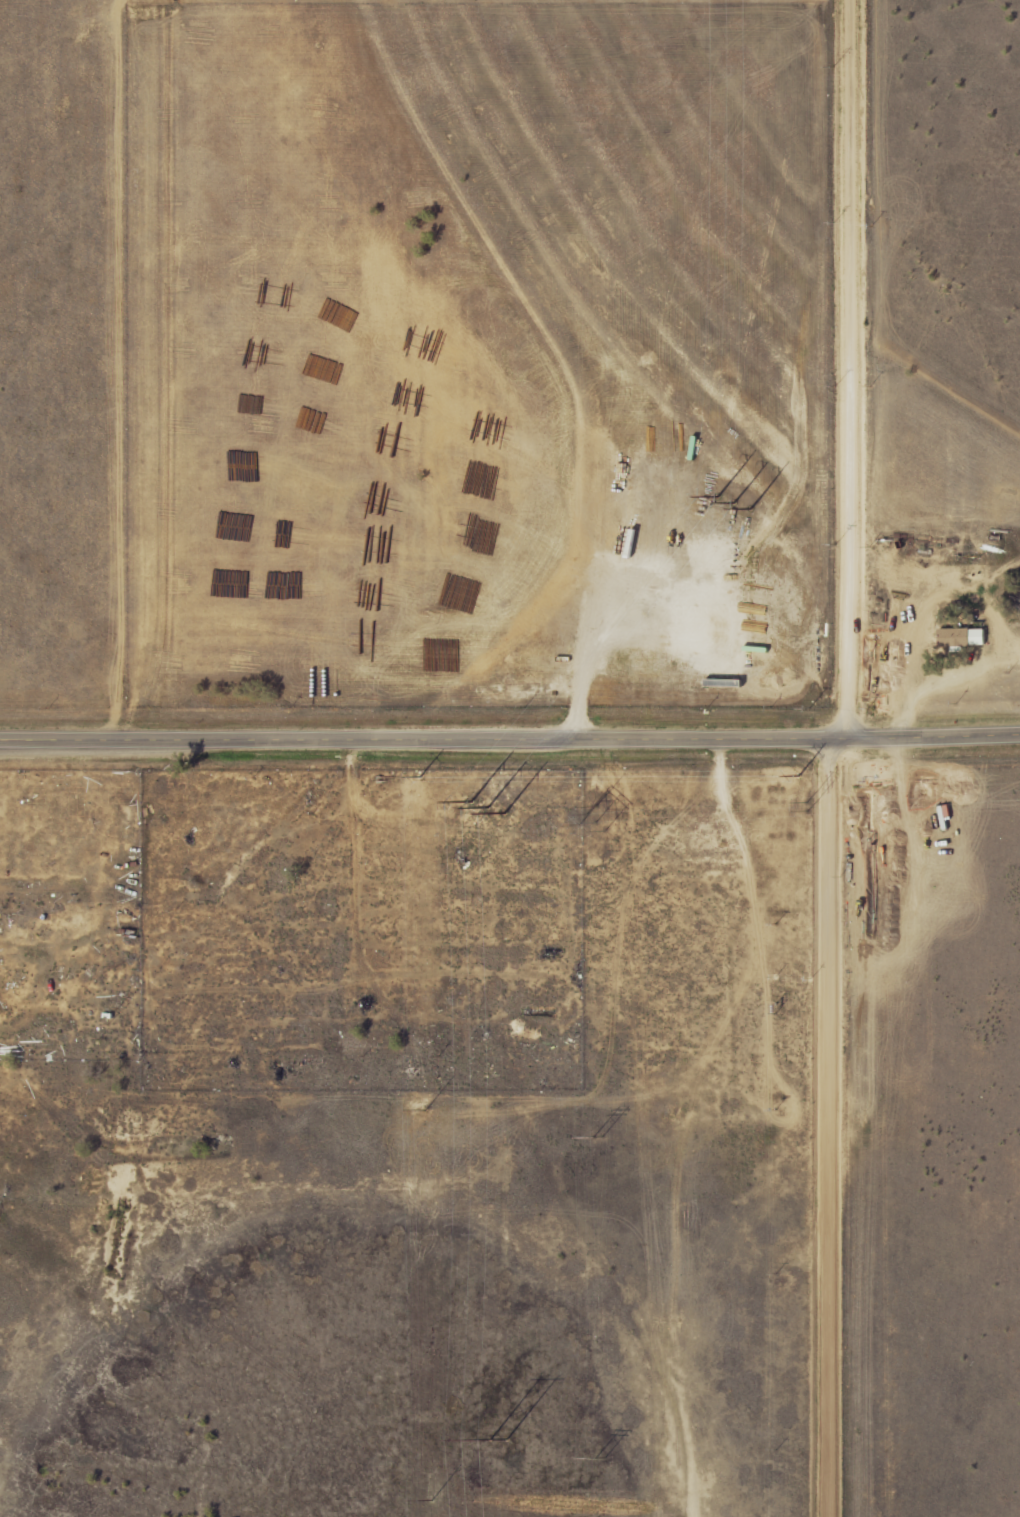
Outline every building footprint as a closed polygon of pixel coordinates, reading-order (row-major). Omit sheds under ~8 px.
[(983,629),(936,630),(937,648),(983,646),(983,629)]
